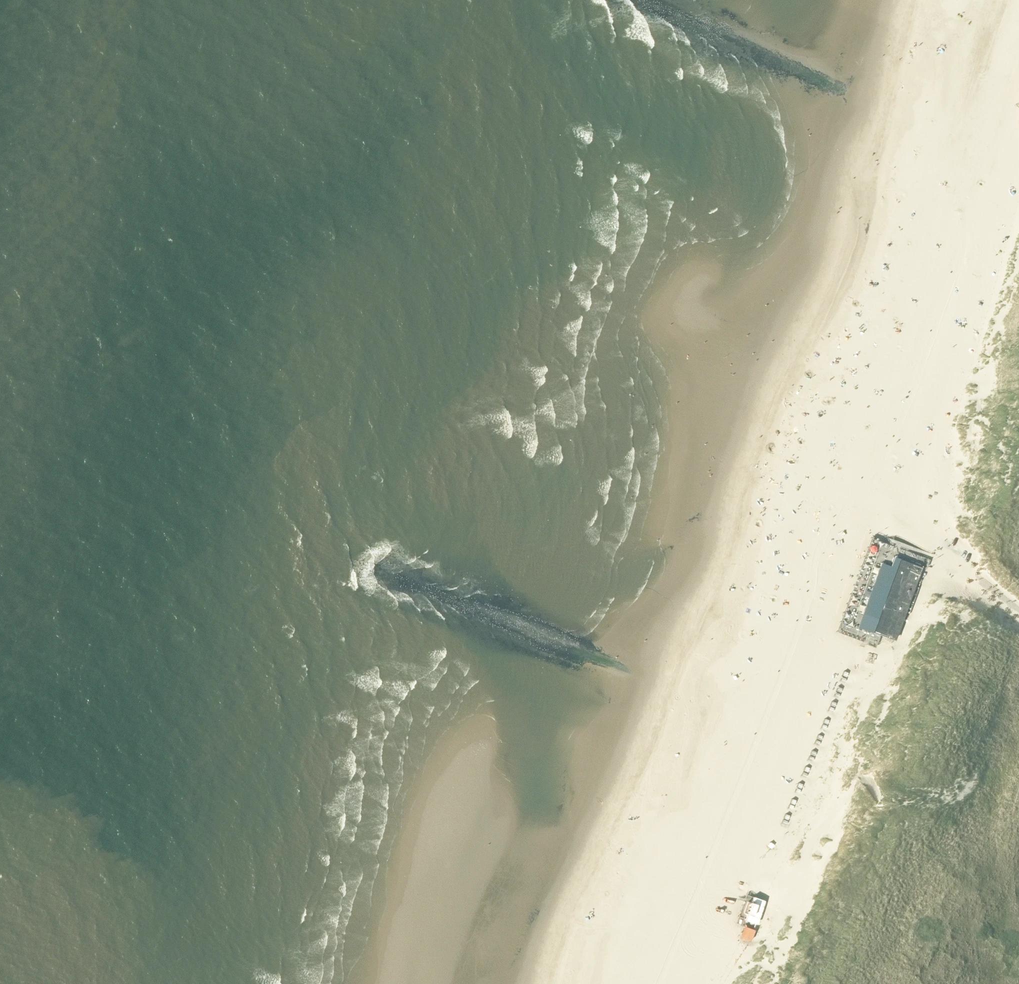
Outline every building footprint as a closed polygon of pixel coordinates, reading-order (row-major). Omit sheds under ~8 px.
[(864,629),(893,640),(920,567),(891,556),(888,564),(879,561),(860,613),(869,616),(864,629)] [(763,900),(750,895),(739,924),(752,929),(763,900)]
